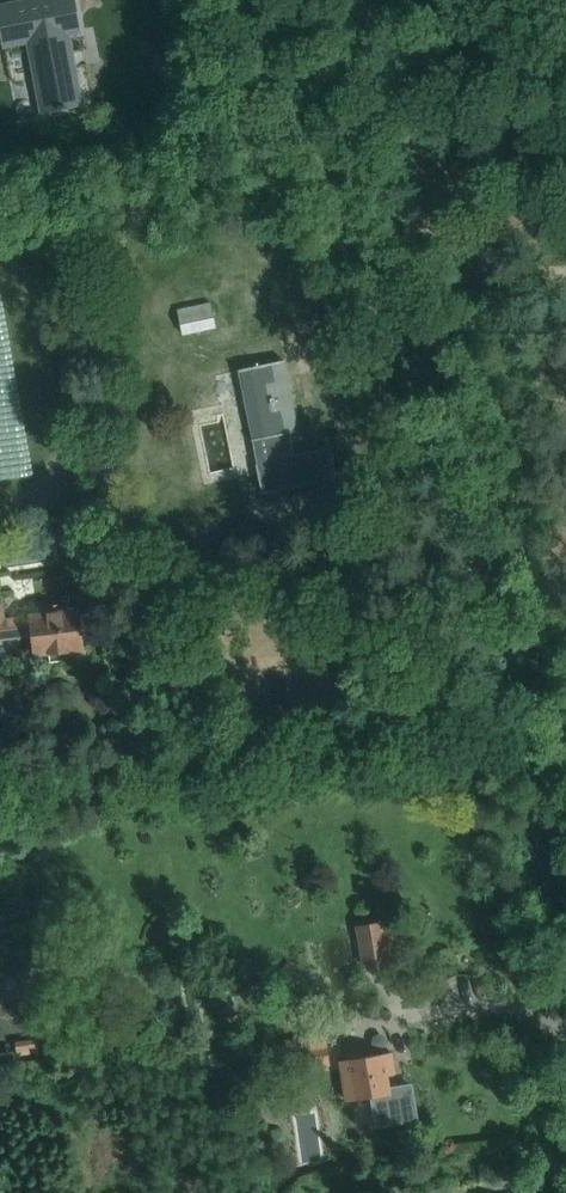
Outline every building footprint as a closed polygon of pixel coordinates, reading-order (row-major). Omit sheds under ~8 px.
[(59,109),(66,107),(65,105),(80,102),(72,65),(65,67),(63,55),(70,54),(66,31),(78,29),(72,0),(33,0),(0,6),(0,11),(6,43),(30,39),(43,109),(58,106),(59,109)] [(212,306),(179,312),(183,333),(216,327),(212,306)] [(283,360),(244,368),(239,369),(264,490),(336,475),(331,448),(294,456),(289,433),(297,431),(283,360)] [(12,619),(5,619),(3,600),(0,601),(0,640),(33,636),(35,653),(49,652),(50,661),(69,659),(68,649),(83,647),(78,609),(64,611),(63,604),(44,606),(45,613),(30,615),(30,616),(12,619)] [(365,965),(389,960),(382,922),(358,926),(365,965)] [(372,1095),(376,1124),(416,1118),(410,1084),(388,1088),(386,1073),(394,1072),(391,1053),(360,1057),(359,1050),(349,1052),(350,1059),(340,1060),(346,1099),(372,1095)]
